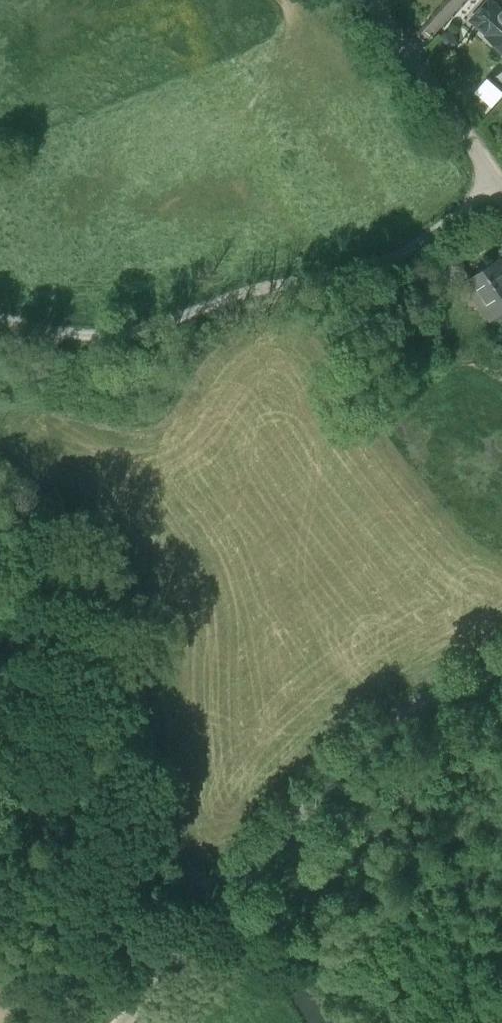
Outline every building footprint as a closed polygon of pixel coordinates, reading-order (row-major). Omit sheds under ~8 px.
[(490,2),(474,20),(491,35),(488,38),(501,50),(501,13),(490,2)] [(493,106),(501,95),(501,90),(487,77),(475,91),(493,106)] [(456,254),(433,269),(442,282),(465,267),(456,254)] [(471,279),(486,301),(480,305),(491,321),(495,318),(498,322),(501,319),(501,315),(501,314),(501,313),(501,267),(498,261),(471,279)]
